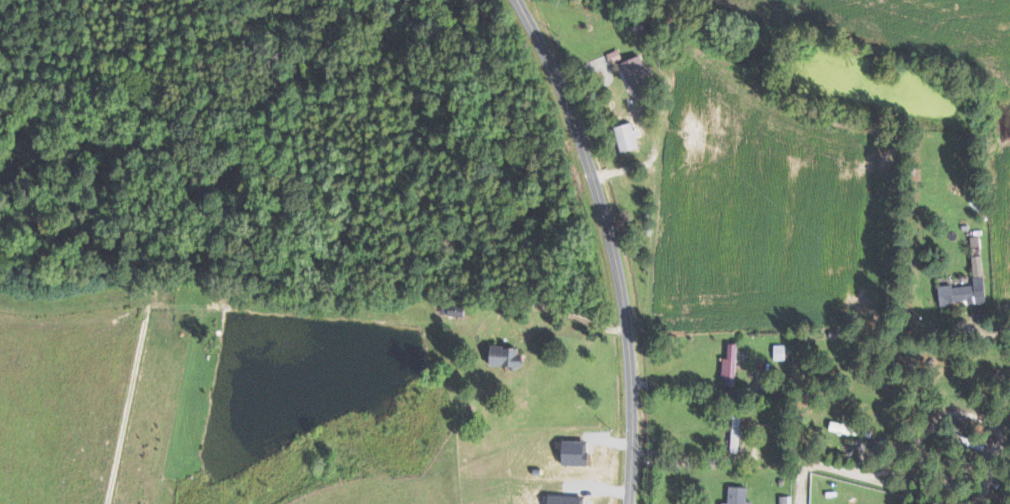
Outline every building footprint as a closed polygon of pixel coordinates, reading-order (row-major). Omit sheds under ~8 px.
[(624,59),(620,49),(608,53),(612,64),(624,59)] [(623,62),(634,92),(653,85),(642,55),(623,62)] [(639,147),(635,123),(618,125),(622,149),(639,147)] [(989,302),(986,255),(975,255),(977,284),(942,286),(943,305),(969,303),(989,302)] [(443,316),(468,316),(469,305),(443,304),(443,316)] [(740,344),(730,343),(730,357),(725,357),(724,385),(738,385),(740,344)] [(776,360),(788,360),(787,344),(775,344),(776,360)] [(524,367),(525,346),(493,346),(493,365),(524,367)] [(865,435),(867,425),(859,424),(860,416),(851,415),(849,423),(834,421),(833,430),(865,435)] [(755,501),(750,501),(751,486),(731,486),(730,502),(727,502),(727,503),(755,503),(755,501)] [(794,495),(780,496),(781,503),(794,503),(794,495)]
